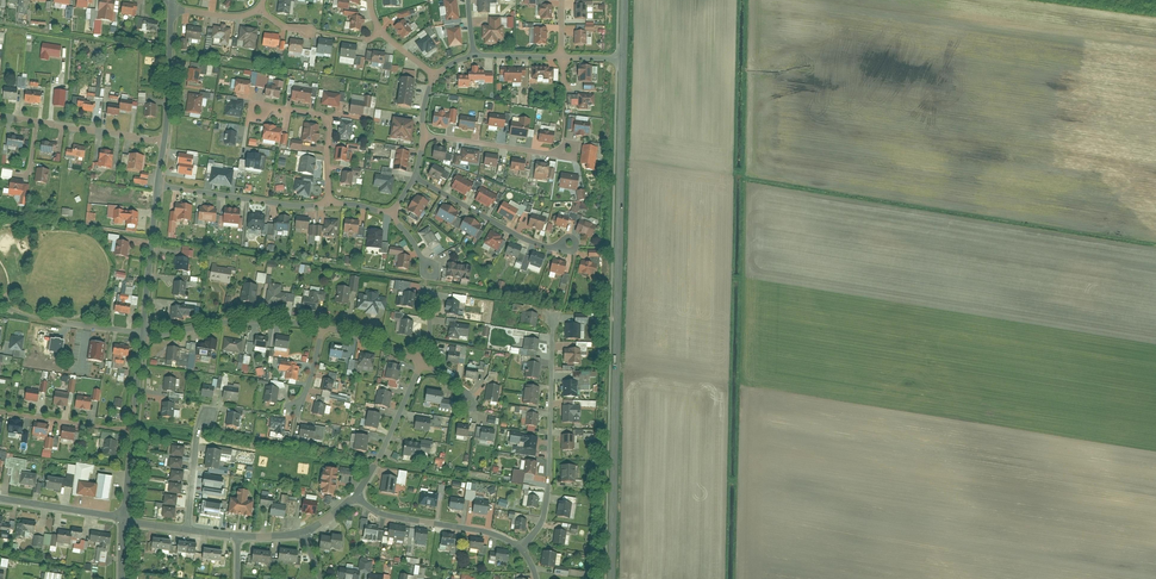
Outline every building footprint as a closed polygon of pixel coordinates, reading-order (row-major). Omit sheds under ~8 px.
[(87,9),(88,4),(92,5),(93,0),(76,0),(75,7),(87,9)] [(98,19),(114,22),(115,12),(114,12),(116,0),(99,0),(98,12),(99,12),(98,19)] [(223,5),(228,8),(232,3),(228,0),(227,0),(223,5)] [(277,13),(289,15),(291,1),(284,0),(278,0),(277,13)] [(337,9),(348,11),(349,2),(346,0),(338,0),(337,9)] [(445,21),(459,19),(457,0),(443,0),(445,21)] [(477,0),(477,13),(489,13),(490,1),(477,0)] [(123,2),(120,15),(135,17),(138,5),(123,2)] [(540,17),(540,19),(552,20),(552,6),(541,5),(541,6),(539,6),(539,17),(540,17)] [(587,5),(574,5),(574,19),(587,19),(587,5)] [(361,31),(362,23),(365,24),(365,18),(362,18),(363,17),(351,15),(351,17),(348,16),(348,20),(350,20),(349,29),(361,31)] [(497,45),(497,39),(503,39),(503,26),(501,26),(501,17),(489,17),(488,26),(482,26),(482,39),(484,39),(484,45),(497,45)] [(148,20),(146,31),(157,32),(158,22),(148,20)] [(403,20),(393,27),(402,39),(412,32),(403,20)] [(211,38),(220,39),(219,44),(228,45),(231,28),(226,27),(227,25),(221,24),(220,27),(213,25),(211,38)] [(186,26),(185,39),(200,41),(201,28),(186,26)] [(238,40),(243,41),(242,48),(254,50),(258,29),(240,26),(238,40)] [(446,29),(448,47),(462,46),(460,27),(446,29)] [(546,28),(533,28),(533,45),(545,45),(546,28)] [(574,31),(574,44),(586,44),(586,31),(574,31)] [(276,46),(278,47),(280,35),(264,33),(262,46),(276,48),(276,46)] [(415,43),(421,53),(424,51),(427,54),(437,47),(428,34),(415,43)] [(333,40),(319,38),(316,53),(331,55),(333,40)] [(302,54),(304,41),(289,39),(288,52),(302,54)] [(48,61),(48,56),(59,58),(62,46),(42,42),(39,60),(48,61)] [(341,42),(339,57),(355,59),(357,45),(341,42)] [(372,51),(370,62),(384,64),(385,53),(372,51)] [(549,80),(549,78),(554,78),(554,69),(547,69),(547,67),(532,66),(532,79),(537,79),(537,77),(542,77),(542,79),(549,80)] [(577,77),(579,77),(578,82),(591,82),(592,66),(577,66),(577,77)] [(484,70),(478,70),(478,67),(475,67),(475,84),(484,84),(484,70)] [(504,68),(504,82),(512,83),(512,68),(504,68)] [(512,68),(512,83),(521,83),(521,68),(512,68)] [(186,81),(198,83),(200,71),(188,69),(186,81)] [(17,77),(16,88),(25,89),(26,79),(17,77)] [(400,77),(398,91),(412,93),(414,79),(400,77)] [(468,78),(457,78),(457,88),(468,88),(468,78)] [(236,79),(234,92),(249,95),(251,81),(236,79)] [(266,85),(264,97),(279,99),(281,87),(266,85)] [(293,86),(291,100),(309,103),(312,89),(293,86)] [(4,87),(2,99),(15,101),(17,89),(4,87)] [(94,98),(104,98),(105,89),(90,88),(89,101),(94,102),(94,98)] [(53,90),(52,106),(64,107),(65,91),(53,90)] [(25,91),(24,102),(40,104),(41,93),(25,91)] [(398,91),(396,105),(410,107),(412,93),(398,91)] [(323,92),(321,105),(338,108),(340,95),(323,92)] [(144,105),(150,105),(150,102),(146,102),(146,93),(138,93),(138,105),(144,105)] [(588,110),(588,106),(594,106),(595,94),(578,94),(578,110),(588,110)] [(184,113),(201,116),(204,97),(187,95),(184,113)] [(82,108),(82,111),(92,112),(93,103),(84,101),(84,100),(78,99),(76,107),(82,108)] [(119,106),(118,110),(131,111),(132,101),(120,99),(119,106)] [(226,104),(224,116),(241,118),(244,102),(231,100),(230,104),(226,104)] [(351,100),(349,114),(363,116),(365,102),(351,100)] [(118,110),(119,106),(108,104),(106,114),(117,116),(118,110)] [(144,105),(144,117),(156,118),(156,105),(150,105),(144,105)] [(377,110),(374,122),(380,123),(382,111),(377,110)] [(449,116),(447,126),(454,127),(456,113),(449,112),(449,116)] [(433,114),(431,126),(447,129),(447,126),(449,116),(444,115),(444,114),(438,113),(438,114),(433,114)] [(489,114),(487,126),(504,128),(505,116),(489,114)] [(460,116),(458,129),(462,129),(462,131),(466,131),(467,130),(474,131),(475,118),(460,116)] [(414,120),(392,117),(389,139),(410,142),(414,120)] [(511,121),(509,136),(527,139),(528,132),(529,124),(530,119),(519,117),(518,123),(511,121)] [(339,132),(338,138),(350,140),(351,135),(352,135),(353,127),(352,127),(353,122),(341,120),(340,126),(339,125),(338,132),(339,132)] [(304,122),(301,141),(316,143),(317,138),(319,138),(320,132),(318,132),(319,125),(304,122)] [(574,123),(573,136),(576,136),(576,138),(583,139),(584,137),(589,138),(590,124),(574,123)] [(264,125),(262,139),(280,142),(282,129),(276,128),(276,127),(264,125)] [(539,130),(537,142),(552,144),(554,132),(539,130)] [(235,146),(237,134),(226,132),(224,145),(235,146)] [(8,135),(6,146),(22,148),(23,138),(8,135)] [(291,140),(289,150),(301,151),(303,142),(291,140)] [(41,141),(39,152),(52,154),(52,151),(55,151),(57,143),(41,141)] [(86,147),(73,145),(71,156),(84,159),(86,147)] [(434,146),(432,159),(444,161),(446,148),(434,146)] [(336,147),(334,160),(346,161),(347,152),(348,152),(349,149),(336,147)] [(598,149),(582,147),(579,166),(585,166),(584,172),(595,174),(598,149)] [(462,148),(460,161),(478,164),(479,151),(462,148)] [(95,163),(94,166),(111,169),(113,151),(99,149),(97,163),(95,163)] [(395,150),(392,170),(406,172),(409,152),(395,150)] [(129,154),(126,169),(141,171),(144,156),(129,154)] [(247,154),(245,168),(263,171),(265,157),(259,156),(259,155),(252,154),(251,155),(247,154)] [(485,154),(483,165),(496,167),(498,156),(485,154)] [(193,158),(179,155),(177,165),(179,165),(177,173),(192,176),(193,167),(192,166),(193,158)] [(301,156),(298,173),(313,175),(315,158),(301,156)] [(512,158),(510,170),(523,172),(525,160),(512,158)] [(536,162),(534,173),(548,175),(550,165),(536,162)] [(434,164),(427,175),(438,181),(444,170),(434,164)] [(37,168),(34,182),(47,184),(49,170),(37,168)] [(211,169),(209,185),(230,188),(232,172),(211,169)] [(340,184),(351,185),(352,173),(342,171),(340,184)] [(149,186),(150,173),(143,173),(142,178),(135,177),(135,184),(149,186)] [(561,173),(559,188),(576,191),(579,176),(561,173)] [(373,186),(380,187),(379,193),(391,195),(394,177),(375,174),(373,186)] [(453,184),(451,188),(458,192),(465,179),(458,175),(457,178),(454,177),(451,183),(453,184)] [(15,191),(21,192),(23,180),(10,178),(8,190),(9,190),(9,195),(14,195),(15,191)] [(471,183),(465,179),(458,192),(464,196),(466,192),(468,193),(472,186),(470,185),(471,183)] [(294,191),(298,192),(297,196),(308,198),(311,182),(296,180),(294,191)] [(477,197),(474,201),(482,205),(489,191),(482,187),(481,190),(478,189),(475,196),(477,197)] [(585,190),(575,192),(577,201),(587,200),(585,190)] [(496,194),(489,191),(482,205),(488,208),(491,204),(492,205),(496,198),(495,197),(496,194)] [(417,195),(407,211),(419,218),(428,203),(417,195)] [(503,202),(497,213),(511,221),(518,210),(503,202)] [(580,205),(573,203),(570,212),(577,214),(580,205)] [(176,222),(176,220),(190,221),(192,205),(175,204),(174,212),(170,211),(169,221),(176,222)] [(435,217),(451,226),(458,213),(442,204),(435,217)] [(206,221),(208,206),(202,206),(202,207),(199,207),(197,221),(206,221)] [(208,206),(206,221),(215,222),(217,209),(213,208),(213,207),(208,206)] [(93,218),(89,218),(90,208),(87,208),(84,230),(88,230),(89,225),(93,226),(93,225),(94,225),(94,220),(94,219),(93,218)] [(224,208),(223,223),(231,224),(232,209),(224,208)] [(240,210),(232,209),(231,224),(238,225),(240,210)] [(113,224),(122,225),(123,220),(127,220),(126,225),(137,226),(138,212),(114,210),(113,224)] [(61,213),(60,221),(72,222),(72,215),(69,215),(69,214),(61,213)] [(532,213),(528,227),(535,230),(539,216),(532,213)] [(558,214),(555,225),(566,229),(569,217),(558,214)] [(247,229),(263,231),(265,218),(248,216),(247,229)] [(290,217),(276,216),(275,231),(289,232),(290,217)] [(295,228),(308,230),(309,217),(296,216),(295,228)] [(466,216),(459,229),(475,238),(482,226),(466,216)] [(547,218),(539,216),(535,230),(543,232),(547,218)] [(321,233),(328,233),(328,237),(336,238),(338,220),(329,219),(329,220),(325,220),(324,226),(322,226),(321,233)] [(343,232),(358,234),(359,221),(345,219),(343,232)] [(580,219),(575,232),(592,238),(597,226),(580,219)] [(429,226),(418,233),(430,251),(441,244),(429,226)] [(368,229),(366,248),(381,249),(383,231),(368,229)] [(482,243),(497,252),(503,241),(500,239),(501,237),(490,230),(482,243)] [(116,241),(114,256),(127,258),(129,243),(116,241)] [(510,243),(506,254),(518,259),(523,247),(510,243)] [(533,251),(528,263),(541,268),(545,256),(533,251)] [(398,254),(396,268),(408,269),(410,256),(398,254)] [(173,266),(175,266),(175,271),(188,272),(189,258),(174,257),(173,266)] [(550,272),(564,275),(567,262),(553,259),(550,272)] [(581,261),(577,274),(593,278),(597,265),(581,261)] [(212,263),(209,280),(229,283),(231,269),(217,267),(217,264),(212,263)] [(448,263),(446,277),(454,278),(455,277),(459,278),(461,279),(469,280),(471,266),(464,265),(463,266),(458,265),(458,264),(448,263)] [(309,274),(310,265),(296,265),(296,273),(309,274)] [(172,296),(184,297),(186,283),(174,281),(172,296)] [(254,304),(257,286),(243,283),(240,301),(254,304)] [(287,293),(280,292),(282,285),(269,283),(266,304),(285,307),(287,293)] [(334,302),(348,304),(351,288),(337,285),(334,302)] [(309,291),(308,298),(302,297),(301,309),(317,312),(318,301),(325,302),(326,292),(318,290),(318,292),(309,291)] [(366,291),(365,295),(359,294),(357,309),(365,311),(364,313),(378,315),(379,309),(386,310),(387,298),(379,297),(379,292),(366,291)] [(397,297),(395,305),(413,309),(415,294),(404,292),(403,298),(397,297)] [(231,308),(233,295),(227,295),(225,307),(231,308)] [(457,316),(459,303),(447,301),(445,314),(457,316)] [(116,303),(114,312),(129,315),(131,306),(116,303)] [(171,319),(181,320),(182,315),(193,316),(194,308),(172,306),(171,319)] [(523,325),(536,327),(538,314),(525,312),(523,325)] [(399,334),(411,336),(414,321),(401,319),(399,334)] [(458,340),(459,335),(468,337),(470,326),(450,322),(447,338),(458,340)] [(581,324),(565,324),(565,340),(580,340),(581,324)] [(254,346),(267,349),(269,337),(255,335),(254,346)] [(276,335),(274,347),(287,349),(289,337),(276,335)] [(11,336),(9,350),(14,350),(22,352),(24,338),(11,336)] [(205,338),(204,344),(198,343),(196,355),(210,357),(211,350),(215,351),(217,340),(205,338)] [(224,338),(222,351),(240,354),(243,341),(224,338)] [(529,338),(527,350),(538,352),(540,340),(529,338)] [(50,339),(48,352),(62,354),(64,341),(60,340),(55,339),(54,340),(50,339)] [(90,341),(87,360),(102,362),(105,344),(90,341)] [(115,345),(113,355),(128,357),(129,347),(115,345)] [(330,346),(329,357),(341,359),(343,347),(334,346),(334,347),(330,346)] [(166,361),(179,362),(180,348),(167,347),(166,361)] [(564,361),(568,361),(568,364),(579,365),(580,349),(564,348),(564,361)] [(22,352),(14,350),(13,357),(23,359),(25,352),(22,352)] [(449,351),(447,363),(458,364),(460,353),(449,351)] [(375,355),(359,353),(357,366),(373,369),(375,355)] [(245,374),(249,374),(251,357),(240,356),(239,370),(245,371),(245,374)] [(278,370),(285,372),(284,379),(297,381),(299,367),(296,367),(297,364),(280,361),(278,370)] [(527,361),(524,377),(539,379),(541,364),(527,361)] [(388,363),(384,378),(397,382),(401,367),(388,363)] [(473,379),(476,380),(478,369),(466,368),(465,378),(469,378),(468,382),(473,383),(473,379)] [(68,383),(70,376),(63,375),(61,382),(68,383)] [(164,378),(163,391),(175,392),(176,379),(164,378)] [(323,379),(320,390),(331,393),(334,381),(323,379)] [(563,381),(562,397),(577,397),(577,381),(563,381)] [(501,387),(487,384),(484,401),(498,403),(501,387)] [(203,385),(201,396),(212,398),(214,387),(203,385)] [(525,385),(522,404),(537,406),(540,387),(525,385)] [(266,386),(263,401),(276,404),(279,389),(266,386)] [(225,387),(223,399),(237,401),(239,389),(225,387)] [(26,389),(24,401),(37,403),(39,391),(26,389)] [(94,389),(92,401),(99,402),(101,391),(94,389)] [(425,402),(441,404),(443,391),(427,389),(425,402)] [(378,390),(374,405),(388,408),(391,393),(378,390)] [(55,391),(53,406),(67,408),(69,394),(55,391)] [(77,396),(75,409),(90,411),(92,398),(77,396)] [(124,400),(114,398),(112,408),(122,410),(124,400)] [(162,402),(160,417),(173,418),(175,404),(162,402)] [(315,402),(312,414),(323,417),(326,405),(315,402)] [(580,406),(562,406),(561,423),(578,423),(579,418),(580,418),(580,406)] [(381,414),(368,411),(364,427),(377,430),(381,414)] [(228,413),(225,426),(238,428),(240,415),(228,413)] [(527,413),(524,426),(537,428),(539,415),(527,413)] [(414,430),(429,432),(431,419),(416,416),(414,430)] [(269,430),(275,431),(275,434),(284,436),(286,419),(271,417),(269,430)] [(10,419),(7,433),(21,435),(23,422),(10,419)] [(34,422),(32,436),(47,438),(49,424),(34,422)] [(457,423),(456,436),(467,437),(469,425),(457,423)] [(301,425),(299,437),(313,440),(316,428),(301,425)] [(62,427),(60,439),(73,441),(75,429),(62,427)] [(481,428),(479,441),(493,443),(495,430),(481,428)] [(519,442),(524,443),(523,448),(536,450),(538,437),(527,435),(527,433),(511,431),(511,432),(508,432),(507,437),(510,437),(510,443),(519,444),(519,442)] [(356,434),(353,450),(366,452),(369,436),(356,434)] [(575,435),(561,435),(561,450),(574,450),(575,435)] [(117,441),(104,439),(101,455),(115,457),(117,441)] [(409,461),(410,457),(419,458),(421,444),(405,441),(402,460),(409,461)] [(172,445),(170,456),(183,458),(185,447),(172,445)] [(222,451),(207,449),(206,458),(220,461),(222,451)] [(43,458),(52,459),(53,451),(43,450),(43,458)] [(394,452),(391,458),(397,462),(400,456),(394,452)] [(443,469),(446,459),(437,457),(435,464),(439,465),(438,468),(443,469)] [(183,460),(170,458),(168,468),(181,470),(183,460)] [(220,461),(206,458),(204,468),(219,470),(220,461)] [(11,460),(6,460),(5,468),(12,469),(9,486),(22,488),(22,487),(38,489),(40,475),(27,473),(28,461),(10,459),(11,460)] [(525,459),(523,473),(535,475),(538,462),(525,459)] [(576,465),(561,465),(560,482),(575,483),(576,465)] [(354,470),(340,467),(339,474),(353,477),(354,470)] [(322,472),(319,494),(333,496),(338,470),(325,468),(324,472),(322,472)] [(184,473),(171,471),(169,481),(182,483),(184,473)] [(379,492),(394,494),(397,477),(382,475),(379,492)] [(223,479),(204,476),(203,487),(204,487),(203,495),(219,498),(220,489),(221,489),(223,479)] [(44,490),(60,492),(62,479),(47,477),(44,490)] [(78,482),(76,495),(94,498),(97,485),(78,482)] [(182,485),(169,483),(168,493),(181,495),(182,485)] [(495,487),(488,490),(491,496),(498,493),(495,487)] [(236,499),(230,498),(227,513),(251,517),(253,502),(247,501),(248,491),(237,490),(236,499)] [(421,491),(419,505),(436,508),(438,493),(421,491)] [(177,496),(164,494),(163,505),(176,507),(177,496)] [(528,495),(526,507),(537,508),(539,497),(528,495)] [(259,506),(270,508),(271,504),(272,505),(273,498),(261,496),(259,506)] [(283,496),(282,505),(291,506),(289,515),(295,516),(298,498),(283,496)] [(449,509),(462,511),(464,499),(451,497),(449,509)] [(507,509),(510,502),(501,498),(498,506),(507,509)] [(304,499),(302,513),(316,515),(318,501),(304,499)] [(475,499),(472,514),(487,516),(489,501),(475,499)] [(199,515),(220,519),(223,504),(202,501),(199,515)] [(556,516),(569,518),(572,503),(558,501),(556,516)] [(269,516),(284,518),(286,507),(272,505),(271,504),(270,508),(269,516)] [(163,507),(161,517),(174,519),(175,509),(163,507)] [(501,517),(503,512),(496,509),(494,515),(501,517)] [(8,539),(10,525),(2,524),(3,517),(0,517),(0,538),(8,539)] [(516,518),(514,530),(525,532),(527,520),(516,518)] [(24,538),(25,532),(34,533),(36,522),(22,520),(22,524),(17,523),(15,537),(24,538)] [(376,525),(365,524),(363,539),(376,541),(379,524),(376,523),(376,525)] [(390,523),(387,541),(396,543),(396,541),(403,542),(406,526),(390,523)] [(59,530),(56,543),(70,545),(70,544),(76,545),(77,539),(81,540),(83,529),(71,527),(71,532),(59,530)] [(416,528),(414,540),(426,542),(428,530),(416,528)] [(564,546),(567,531),(555,530),(552,544),(564,546)] [(91,531),(89,542),(110,545),(111,534),(91,531)] [(443,533),(441,545),(453,547),(455,535),(443,533)] [(322,536),(320,550),(330,552),(331,549),(340,550),(343,536),(332,534),(331,538),(322,536)] [(467,548),(482,551),(484,539),(469,537),(467,548)] [(151,549),(160,550),(161,539),(152,538),(151,549)] [(161,539),(160,550),(169,551),(171,540),(161,539)] [(186,553),(187,543),(178,542),(176,552),(186,553)] [(187,543),(186,553),(195,555),(196,544),(187,543)] [(211,560),(212,549),(204,548),(202,559),(211,560)] [(278,561),(287,562),(289,549),(280,548),(278,561)] [(212,549),(211,560),(220,562),(221,551),(212,549)] [(289,549),(287,562),(296,563),(298,551),(289,549)] [(497,549),(495,561),(507,562),(509,551),(497,549)] [(253,550),(251,562),(260,564),(262,551),(253,550)] [(262,551),(260,564),(269,565),(271,553),(262,551)] [(542,551),(540,566),(555,568),(557,553),(542,551)] [(3,559),(1,567),(8,568),(10,560),(3,559)] [(337,578),(358,578),(360,571),(339,568),(337,578)]
